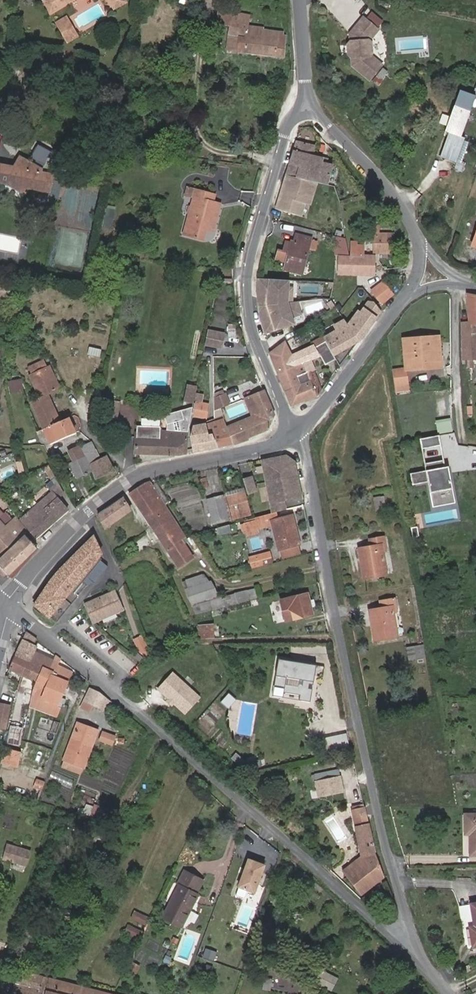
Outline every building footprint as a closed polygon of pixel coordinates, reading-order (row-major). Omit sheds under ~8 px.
[(55,0),(43,0),(49,13),(59,8),(55,0)] [(59,8),(65,5),(63,0),(55,0),(59,8)] [(114,13),(127,7),(124,0),(108,0),(114,13)] [(229,27),(226,50),(288,58),(287,33),(263,30),(264,28),(249,25),(250,16),(218,11),(216,24),(229,27)] [(78,38),(67,17),(57,23),(68,43),(78,38)] [(379,30),(365,18),(356,27),(357,30),(354,34),(351,34),(351,42),(349,45),(349,55),(353,57),(353,65),(370,80),(383,65),(371,56),(373,54),(372,42),(370,41),(379,30)] [(475,97),(475,95),(460,90),(445,131),(449,132),(440,156),(456,162),(465,137),(461,136),(475,97)] [(327,186),(333,166),(326,164),(324,163),(325,159),(313,156),(315,149),(306,147),(306,144),(296,142),(286,175),(317,183),(327,186)] [(39,143),(32,155),(43,162),(51,150),(39,143)] [(40,170),(20,158),(14,168),(0,166),(0,182),(7,183),(30,187),(38,173),(40,170)] [(50,191),(53,176),(38,173),(30,187),(7,183),(26,194),(28,191),(37,196),(41,189),(50,191)] [(305,204),(305,203),(303,203),(306,193),(313,196),(317,183),(286,175),(282,187),(285,188),(282,198),(279,197),(276,209),(301,217),(305,204)] [(191,194),(192,190),(187,188),(185,196),(193,198),(194,195),(191,194)] [(214,226),(220,205),(212,203),(214,195),(192,190),(191,194),(194,195),(193,198),(184,234),(203,239),(206,229),(207,225),(214,226)] [(310,205),(313,196),(306,193),(303,203),(305,203),(305,204),(310,205)] [(294,242),(292,241),(284,269),(302,274),(312,239),(296,235),(294,242)] [(374,235),(374,253),(392,253),(393,235),(374,235)] [(339,275),(373,276),(374,257),(363,257),(363,246),(357,246),(357,243),(351,243),(351,257),(339,257),(339,275)] [(289,281),(258,280),(257,297),(259,307),(291,303),(292,289),(288,289),(289,281)] [(383,282),(372,291),(381,303),(392,294),(383,282)] [(0,284),(0,298),(11,299),(12,284),(0,284)] [(468,295),(469,324),(460,325),(461,361),(466,361),(474,360),(473,335),(475,335),(475,296),(474,296),(468,295)] [(339,307),(345,316),(354,310),(347,301),(339,307)] [(259,307),(260,319),(266,335),(295,325),(293,317),(300,315),(296,303),(291,303),(259,307)] [(343,348),(355,340),(343,322),(339,324),(346,335),(338,340),(343,348)] [(220,348),(223,334),(207,331),(204,345),(220,348)] [(409,355),(410,370),(426,369),(425,361),(438,360),(436,338),(403,341),(404,355),(409,355)] [(285,342),(271,354),(285,389),(293,385),(292,382),(298,379),(297,376),(306,372),(312,369),(309,361),(297,367),(285,342)] [(325,365),(336,360),(326,342),(315,348),(320,356),(324,364),(325,365)] [(439,368),(438,360),(425,361),(426,369),(439,368)] [(31,402),(44,429),(60,422),(47,394),(59,388),(50,367),(30,376),(40,398),(31,402)] [(306,372),(313,391),(320,389),(312,369),(306,372)] [(395,386),(407,385),(406,373),(406,371),(406,370),(393,371),(395,386)] [(292,406),(316,397),(313,391),(306,372),(297,376),(298,379),(292,382),(293,385),(285,389),(292,406)] [(11,381),(13,392),(21,391),(19,380),(11,381)] [(192,405),(195,390),(187,389),(184,403),(192,405)] [(241,422),(247,437),(267,430),(266,427),(270,425),(275,415),(273,410),(269,401),(265,391),(246,399),(253,417),(241,422)] [(231,405),(226,394),(214,399),(214,409),(214,413),(231,405)] [(196,402),(193,414),(205,416),(207,404),(196,402)] [(116,425),(120,405),(107,403),(104,423),(116,425)] [(185,454),(187,431),(191,409),(163,415),(166,425),(165,430),(159,430),(135,428),(135,438),(134,453),(182,455),(185,454)] [(44,429),(50,444),(75,433),(68,419),(60,422),(44,429)] [(214,435),(218,448),(233,445),(227,428),(223,419),(215,421),(206,424),(210,436),(214,435)] [(247,437),(241,422),(227,428),(233,445),(235,445),(248,440),(247,437)] [(191,438),(193,453),(218,448),(214,435),(210,436),(206,424),(194,426),(191,438)] [(440,445),(438,435),(421,438),(423,448),(440,445)] [(100,459),(91,442),(81,447),(85,455),(89,464),(100,459)] [(68,451),(70,454),(73,461),(85,455),(81,447),(80,445),(68,451)] [(18,454),(3,459),(8,472),(10,472),(11,475),(24,471),(18,454)] [(85,455),(73,461),(69,463),(76,479),(92,471),(89,464),(85,455)] [(92,471),(96,479),(114,471),(107,455),(100,459),(89,464),(92,471)] [(294,463),(283,456),(261,460),(273,513),(274,512),(276,512),(285,509),(284,501),(301,497),(294,463)] [(442,457),(425,460),(426,468),(411,471),(413,482),(428,479),(432,496),(454,492),(448,464),(443,465),(442,457)] [(256,491),(252,476),(243,479),(246,488),(246,489),(247,493),(256,491)] [(148,505),(139,510),(144,517),(164,504),(152,485),(150,482),(145,484),(143,485),(149,494),(143,498),(148,505)] [(152,485),(164,504),(168,502),(156,483),(152,485)] [(143,485),(129,494),(139,510),(148,505),(143,498),(149,494),(143,485)] [(228,496),(245,492),(243,487),(226,492),(228,496)] [(52,492),(21,519),(37,537),(67,509),(52,492)] [(250,514),(245,492),(228,496),(234,518),(250,514)] [(208,500),(213,524),(229,520),(222,496),(208,500)] [(374,497),(377,509),(384,507),(383,496),(374,497)] [(124,497),(97,515),(104,527),(132,510),(124,497)] [(164,504),(144,517),(178,567),(193,557),(191,554),(199,549),(191,537),(187,539),(164,504)] [(273,513),(270,513),(271,519),(272,524),(278,549),(299,544),(292,515),(278,518),(276,512),(274,512),(273,513)] [(0,517),(0,521),(5,527),(12,520),(5,513),(4,514),(0,517)] [(272,524),(271,519),(270,513),(265,515),(264,515),(256,517),(257,520),(260,519),(262,526),(272,524)] [(255,528),(262,526),(260,519),(257,520),(245,523),(247,530),(255,528)] [(1,567),(5,571),(9,575),(36,548),(37,547),(20,528),(14,534),(10,530),(16,524),(12,520),(5,527),(0,521),(0,565),(1,567)] [(20,528),(16,524),(10,530),(14,534),(20,528)] [(79,580),(81,578),(98,558),(101,553),(94,536),(60,570),(51,580),(35,604),(57,622),(78,596),(71,590),(74,587),(77,589),(82,583),(79,580)] [(359,547),(364,577),(387,573),(383,550),(387,549),(385,537),(370,539),(370,545),(359,547)] [(250,557),(253,567),(271,562),(269,552),(250,557)] [(94,583),(108,566),(98,558),(81,578),(89,585),(94,583)] [(0,565),(0,573),(5,579),(9,575),(5,571),(1,567),(0,565)] [(210,582),(186,589),(192,606),(216,599),(210,582)] [(216,599),(192,606),(196,614),(258,598),(254,588),(216,599)] [(114,591),(85,604),(93,622),(123,609),(114,591)] [(312,614),(307,593),(283,599),(286,610),(284,611),(286,620),(312,614)] [(370,610),(374,639),(397,635),(393,611),(397,610),(395,599),(380,602),(381,608),(370,610)] [(142,634),(134,638),(142,653),(150,649),(142,634)] [(8,668),(23,674),(35,650),(37,646),(23,639),(8,668)] [(422,645),(407,647),(409,658),(424,656),(422,645)] [(35,650),(23,674),(37,681),(44,664),(50,666),(53,660),(35,650)] [(60,658),(56,654),(53,660),(50,666),(44,664),(37,681),(32,692),(43,697),(43,698),(60,705),(73,672),(57,665),(60,658)] [(311,700),(317,663),(278,657),(274,683),(285,685),(284,691),(301,694),(301,698),(311,700)] [(200,697),(172,672),(158,689),(169,699),(174,703),(186,714),(200,697)] [(106,710),(110,701),(90,688),(85,700),(106,710)] [(4,727),(9,705),(0,703),(0,726),(4,727)] [(78,722),(64,759),(83,766),(97,730),(78,722)] [(11,726),(8,742),(19,743),(22,728),(11,726)] [(103,729),(100,739),(114,744),(117,734),(103,729)] [(13,764),(16,750),(4,747),(1,761),(0,761),(13,764)] [(28,795),(39,799),(46,779),(35,776),(28,795)] [(321,797),(345,791),(342,777),(318,782),(321,797)] [(370,825),(366,807),(352,810),(355,828),(370,825)] [(471,856),(475,856),(475,814),(465,814),(465,835),(470,835),(471,856)] [(362,894),(385,876),(375,849),(370,825),(355,828),(362,857),(345,871),(362,894)] [(13,855),(17,844),(8,842),(5,852),(13,855)] [(18,860),(23,846),(17,844),(13,855),(5,852),(4,856),(18,860)] [(27,863),(31,849),(23,846),(18,860),(27,863)] [(237,886),(257,892),(265,861),(246,856),(237,886)] [(179,885),(163,917),(181,926),(197,894),(195,893),(203,878),(187,870),(179,885)] [(471,917),(469,905),(459,906),(461,918),(471,917)] [(20,936),(15,953),(24,956),(28,938),(20,936)] [(49,978),(19,971),(12,993),(45,993),(49,978)] [(335,982),(314,971),(309,979),(331,990),(335,982)] [(49,978),(45,993),(82,993),(83,986),(49,978)]
